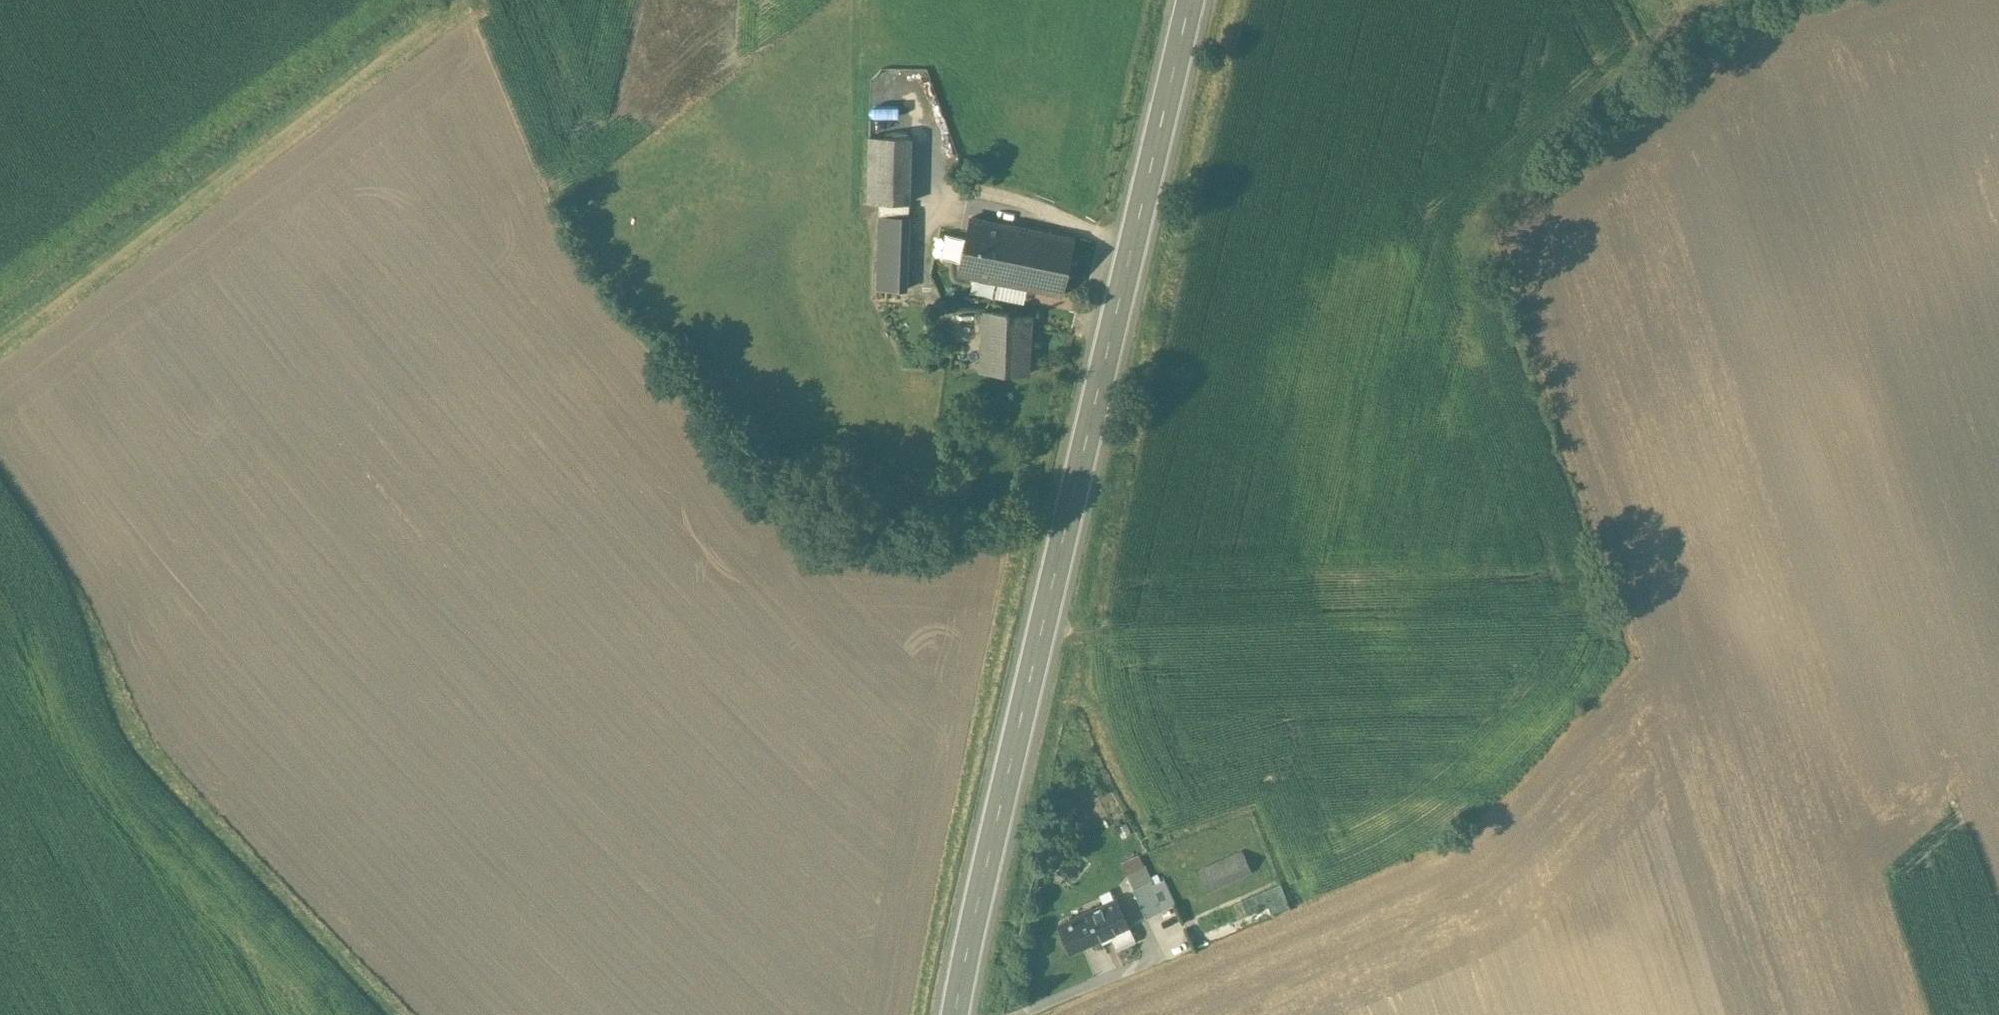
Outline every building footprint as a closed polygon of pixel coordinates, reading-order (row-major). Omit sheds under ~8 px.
[(909,137),(870,137),(869,202),(887,202),(886,247),(908,247),(909,137)] [(1022,228),(972,217),(960,272),(1010,283),(1022,228)] [(1074,239),(1022,228),(1010,283),(1062,294),(1074,239)] [(908,247),(886,247),(886,288),(907,288),(908,247)] [(1030,313),(983,312),(982,371),(1029,372),(1030,313)] [(1243,850),(1200,870),(1209,890),(1252,869),(1243,850)] [(1155,884),(1147,865),(1128,874),(1148,917),(1178,904),(1166,879),(1155,884)] [(1284,883),(1201,913),(1211,941),(1294,910),(1284,883)] [(1117,899),(1075,918),(1087,945),(1129,926),(1117,899)]
